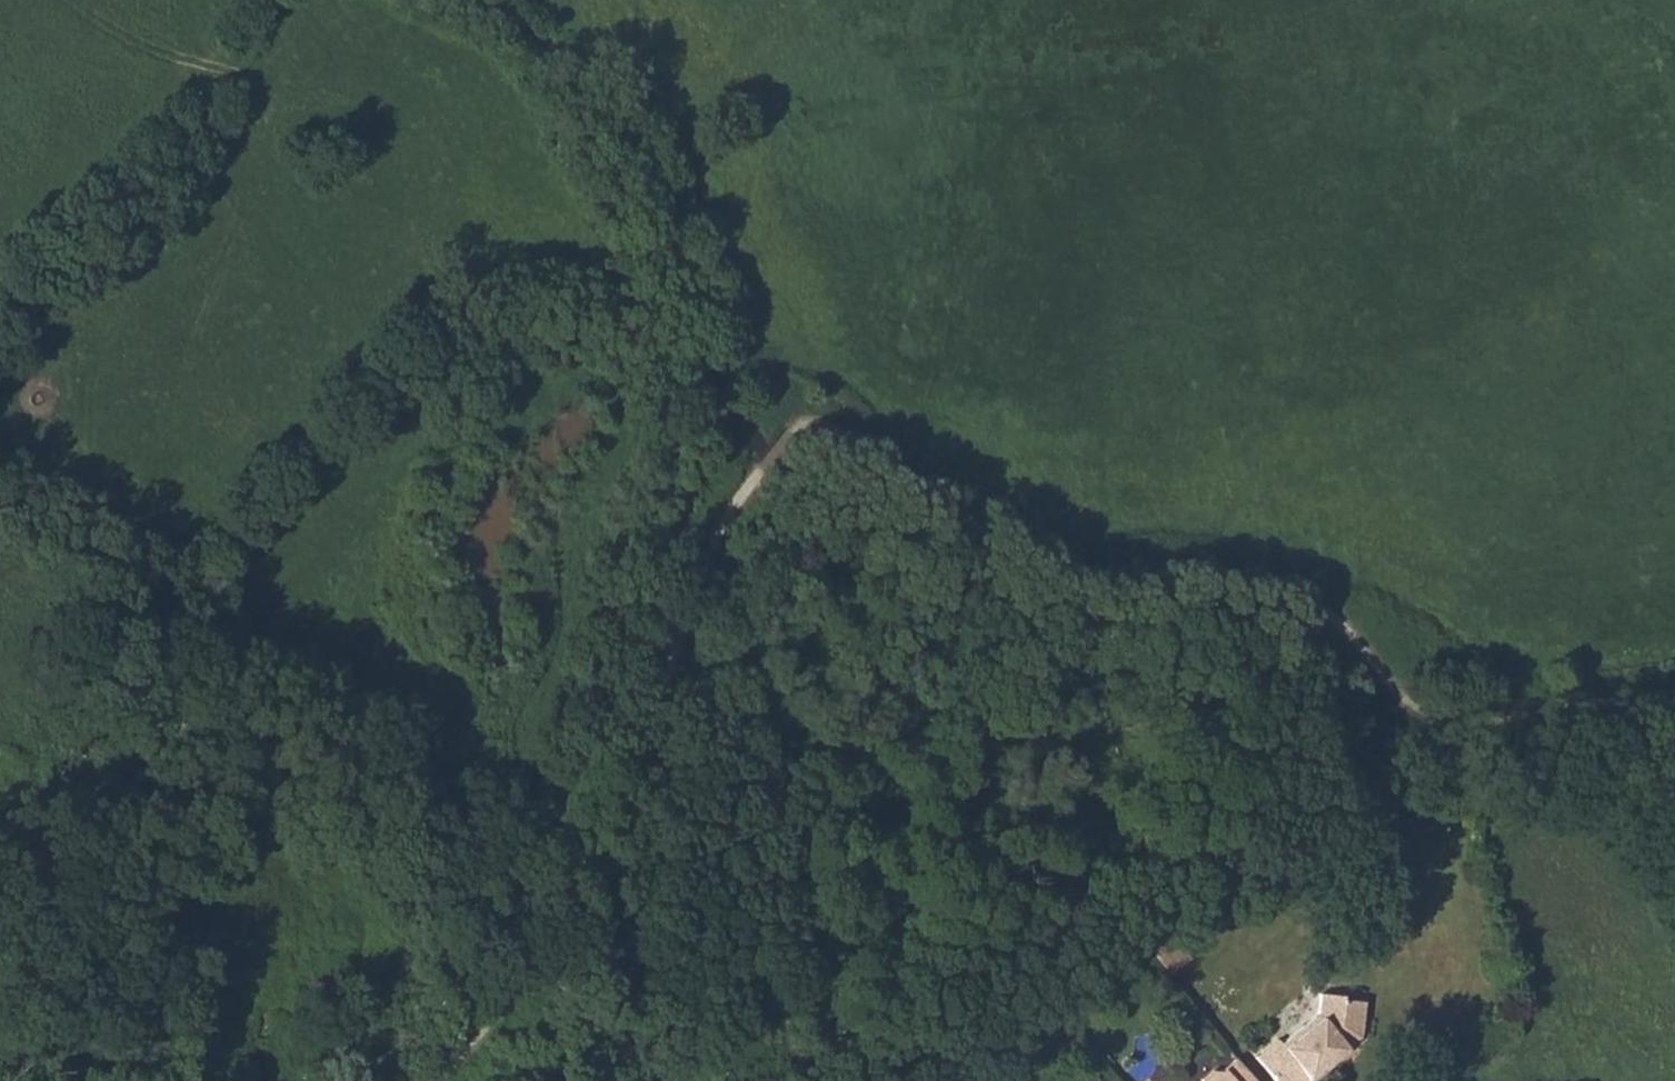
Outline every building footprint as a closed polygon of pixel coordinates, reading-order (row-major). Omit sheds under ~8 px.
[(1312,738),(1311,725),(1298,729),(1301,740),(1312,738)] [(1162,928),(1142,944),(1149,953),(1168,937),(1162,928)] [(1112,943),(1101,953),(1110,965),(1122,956),(1112,943)] [(1275,1080),(1298,1080),(1305,1076),(1308,1079),(1326,1064),(1323,1061),(1336,1050),(1340,1054),(1347,1048),(1345,1045),(1358,1035),(1361,1004),(1357,997),(1340,995),(1341,992),(1317,990),(1315,1011),(1278,1040),(1275,1036),(1253,1054),(1275,1080)] [(1326,1064),(1340,1054),(1336,1050),(1323,1061),(1326,1064)] [(1220,1066),(1216,1070),(1209,1069),(1199,1077),(1198,1080),(1232,1080),(1220,1066)]
